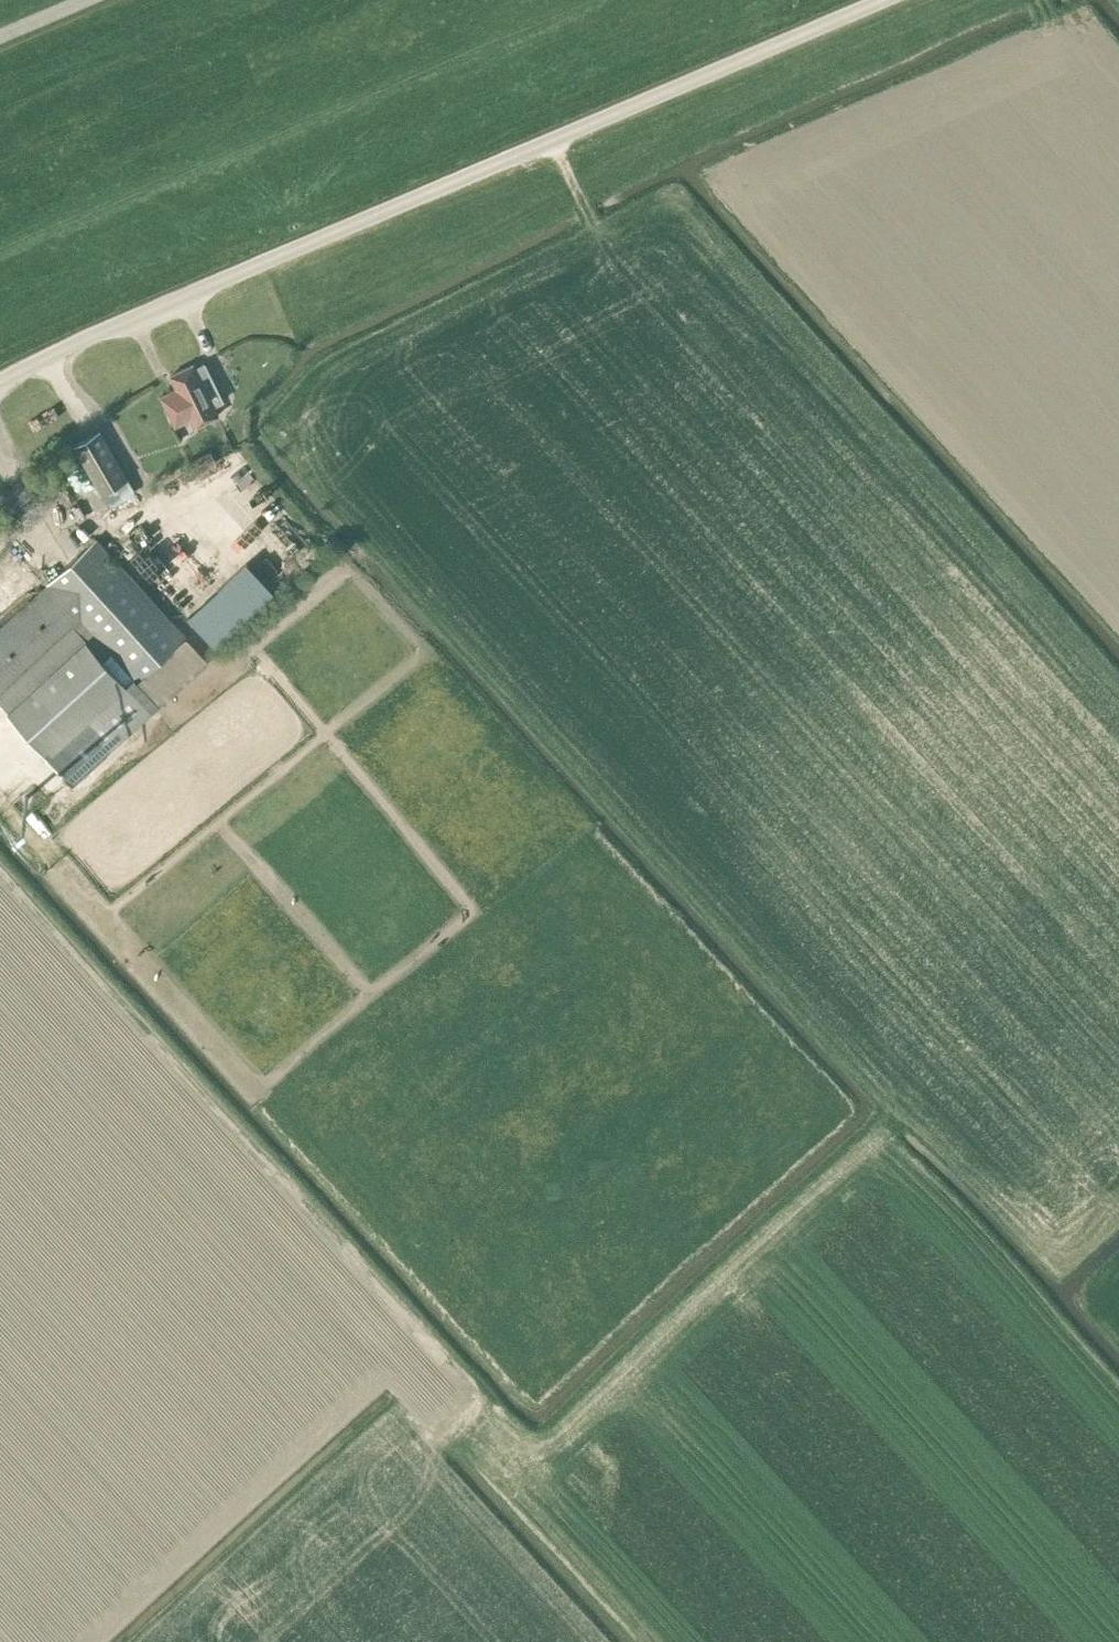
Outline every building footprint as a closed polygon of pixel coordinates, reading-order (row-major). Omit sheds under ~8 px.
[(224,401),(205,362),(195,367),(194,364),(170,375),(177,389),(162,397),(175,424),(190,416),(194,425),(218,414),(214,405),(224,401)] [(102,492),(128,478),(100,429),(72,445),(100,494),(102,492)] [(202,455),(209,468),(217,463),(210,451),(202,455)] [(128,478),(102,492),(111,509),(137,494),(128,478)] [(103,558),(109,553),(96,539),(47,584),(48,585),(0,630),(0,705),(49,757),(73,784),(207,660),(118,563),(112,568),(103,558)] [(214,645),(272,591),(246,563),(188,616),(214,645)]
